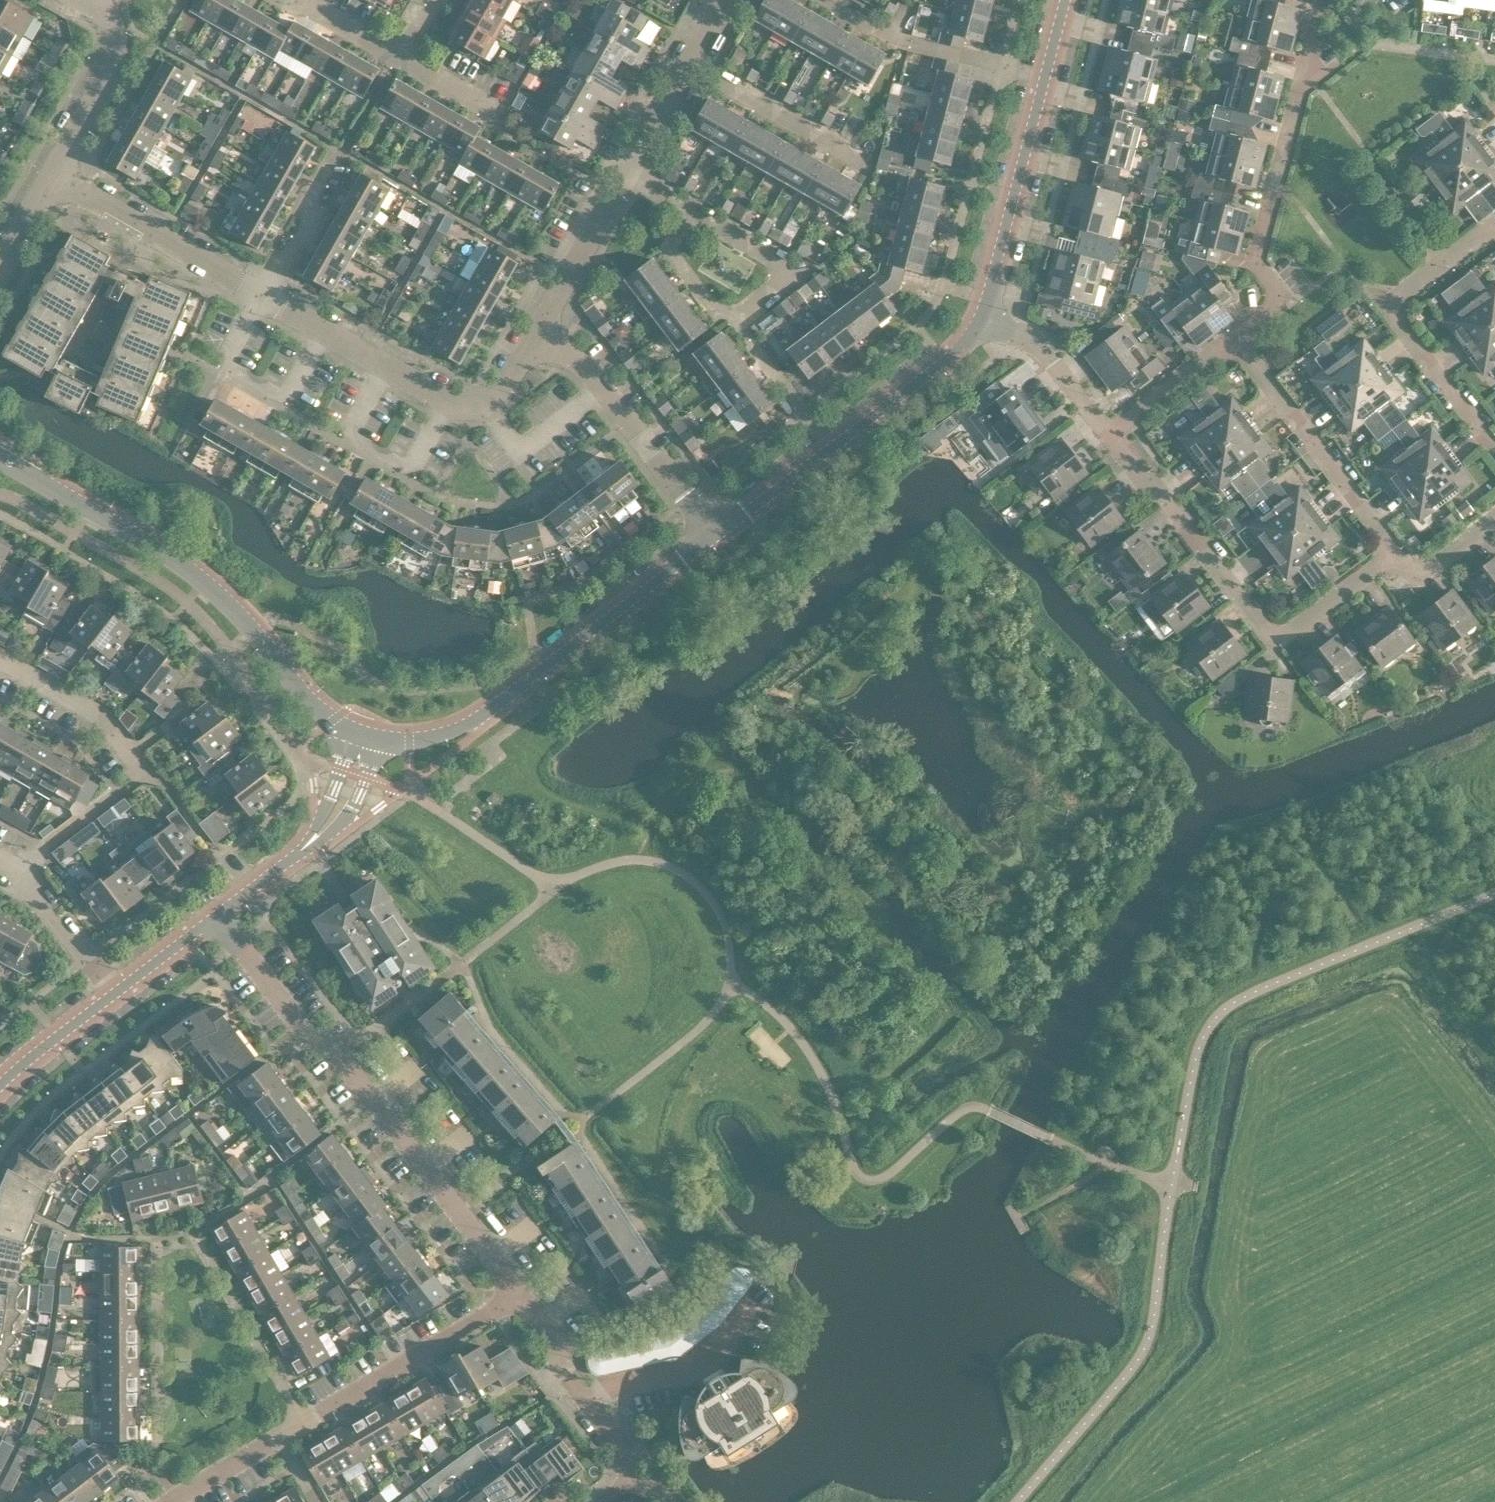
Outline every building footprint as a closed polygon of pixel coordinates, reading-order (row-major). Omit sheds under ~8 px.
[(23,37),(34,18),(3,0),(0,0),(0,24),(23,37)] [(206,20),(218,0),(195,0),(189,10),(206,20)] [(223,30),(239,2),(234,0),(218,0),(206,20),(223,30)] [(471,1),(501,18),(512,0),(472,0),(471,1)] [(606,10),(594,31),(644,59),(650,49),(632,39),(637,30),(641,32),(648,20),(613,0),(612,0),(606,10)] [(787,0),(764,0),(753,20),(772,31),(789,1),(787,0)] [(891,19),(897,8),(883,0),(878,0),(873,8),(891,19)] [(992,0),(956,0),(953,12),(986,21),(992,0)] [(1123,3),(1168,14),(1172,0),(1124,0),(1123,3)] [(1248,20),(1291,31),(1297,10),(1283,7),(1284,0),(1253,0),(1248,20)] [(505,20),(501,18),(471,1),(468,7),(465,5),(458,17),(491,36),(495,38),(505,20)] [(808,12),(789,1),(772,31),(791,42),(808,12)] [(223,30),(256,49),(272,22),(239,2),(223,30)] [(1168,14),(1123,3),(1117,25),(1132,28),(1129,40),(1140,43),(1143,31),(1162,36),(1168,14)] [(565,8),(562,12),(575,19),(580,11),(574,8),(572,12),(565,8)] [(547,9),(542,17),(550,22),(555,13),(547,9)] [(1190,20),(1198,23),(1206,14),(1192,10),(1190,20)] [(791,42),(810,53),(827,23),(808,12),(791,42)] [(981,42),(986,21),(953,12),(948,33),(941,31),(938,43),(961,49),(964,38),(981,42)] [(495,38),(491,36),(458,17),(448,34),(451,36),(447,43),(454,47),(456,44),(483,59),(495,38)] [(550,22),(542,17),(536,28),(544,32),(550,22)] [(1229,51),(1245,55),(1258,58),(1268,61),(1271,49),(1286,52),(1291,31),(1248,20),(1243,40),(1233,38),(1229,51)] [(288,31),(272,22),(256,49),(273,59),(278,50),(294,23),(288,31)] [(278,50),(295,60),(310,32),(294,23),(278,50)] [(846,33),(827,23),(810,53),(829,63),(846,33)] [(12,56),(23,37),(0,24),(0,50),(12,56)] [(1420,32),(1444,35),(1445,27),(1421,24),(1420,32)] [(1453,36),(1454,36),(1466,38),(1467,30),(1454,29),(1453,36)] [(1479,32),(1467,30),(1466,38),(1478,40),(1479,32)] [(644,59),(594,31),(582,51),(615,69),(620,60),(638,70),(644,59)] [(295,60),(311,69),(327,42),(310,32),(295,60)] [(1197,42),(1204,44),(1206,33),(1199,32),(1197,42)] [(829,63),(848,74),(865,44),(846,33),(829,63)] [(518,52),(522,54),(530,58),(540,41),(528,34),(518,52)] [(57,39),(49,53),(60,59),(68,45),(57,39)] [(1126,52),(1111,48),(1105,70),(1150,82),(1156,60),(1149,58),(1152,46),(1140,43),(1129,40),(1126,52)] [(344,51),(327,42),(311,69),(328,79),(344,51)] [(884,55),(865,44),(848,74),(867,85),(884,55)] [(540,52),(547,56),(551,49),(544,45),(540,52)] [(178,54),(185,58),(189,50),(182,46),(178,54)] [(1,75),(12,56),(0,50),(0,75),(1,75)] [(206,60),(189,50),(185,58),(193,63),(201,68),(206,60)] [(328,79),(345,88),(360,61),(344,51),(328,79)] [(615,69),(582,51),(571,70),(621,99),(627,88),(610,78),(615,69)] [(517,80),(530,58),(522,54),(516,64),(513,63),(507,74),(517,80)] [(1242,68),(1236,66),(1230,87),(1273,99),(1279,78),(1264,74),(1268,61),(1258,58),(1245,55),(1242,68)] [(971,80),(954,76),(957,64),(934,58),(931,70),(938,72),(932,92),(965,101),(971,80)] [(211,73),(218,77),(223,69),(206,60),(201,68),(211,73)] [(360,61),(345,88),(362,98),(378,71),(360,61)] [(534,61),(529,71),(537,76),(543,66),(534,61)] [(154,79),(182,95),(192,77),(164,62),(154,79)] [(39,71),(49,77),(50,75),(53,70),(43,64),(39,71)] [(736,74),(745,80),(750,69),(741,64),(736,74)] [(223,69),(218,77),(226,82),(231,74),(223,69)] [(760,75),(750,69),(745,80),(754,85),(760,75)] [(571,70),(560,90),(592,109),(598,99),(615,110),(621,99),(571,70)] [(1150,82),(1105,70),(1100,92),(1114,96),(1111,108),(1135,114),(1138,102),(1144,104),(1150,82)] [(1173,71),(1170,85),(1181,87),(1184,73),(1173,71)] [(535,76),(528,72),(522,83),(528,88),(535,76)] [(182,95),(154,79),(145,96),(172,112),(182,95)] [(379,107),(396,117),(412,90),(395,80),(379,107)] [(30,92),(38,97),(39,97),(45,87),(36,82),(30,92)] [(244,92),(252,96),(256,88),(248,84),(244,92)] [(774,96),(782,101),(788,91),(779,86),(774,96)] [(1268,120),(1273,99),(1230,87),(1225,108),(1215,105),(1212,118),(1251,128),(1254,116),(1268,120)] [(256,88),(252,96),(259,101),(264,93),(256,88)] [(396,117),(413,127),(429,99),(412,90),(396,117)] [(587,118),(592,109),(560,90),(549,110),(599,138),(605,128),(587,118)] [(797,96),(788,91),(782,101),(792,106),(797,96)] [(927,113),(960,122),(965,101),(932,92),(927,113)] [(889,94),(887,103),(898,106),(900,97),(889,94)] [(172,112),(145,96),(135,113),(163,128),(172,112)] [(286,96),(282,103),(289,107),(293,100),(286,96)] [(413,127),(430,136),(446,109),(429,99),(413,127)] [(18,111),(28,116),(34,106),(24,100),(18,111)] [(727,111),(707,100),(691,129),(710,140),(727,111)] [(1181,109),(1192,112),(1195,104),(1183,100),(1181,109)] [(278,111),(285,115),(290,107),(282,103),(278,111)] [(895,117),(898,106),(887,103),(884,114),(895,117)] [(298,112),(290,107),(285,115),(293,120),(298,112)] [(820,123),(826,112),(817,107),(811,118),(820,123)] [(217,118),(200,108),(197,114),(214,124),(217,118)] [(1108,119),(1093,115),(1088,137),(1132,149),(1138,127),(1143,129),(1150,119),(1135,114),(1111,108),(1108,119)] [(222,109),(218,116),(226,121),(230,113),(222,109)] [(430,136),(447,146),(462,119),(446,109),(430,136)] [(1178,109),(1175,120),(1185,123),(1188,112),(1178,109)] [(593,149),(599,138),(549,110),(537,131),(569,149),(575,139),(593,149)] [(12,121),(21,126),(22,126),(28,116),(18,111),(12,121)] [(729,151),(746,121),(727,111),(710,140),(729,151)] [(835,118),(826,112),(820,123),(829,128),(835,118)] [(153,145),(163,128),(135,113),(126,129),(153,145)] [(921,135),(954,143),(960,122),(927,113),(921,135)] [(1458,167),(1481,149),(1472,137),(1475,134),(1464,121),(1451,131),(1442,119),(1439,122),(1434,115),(1424,123),(1430,132),(1439,144),(1440,144),(1458,167)] [(222,128),(226,121),(218,116),(217,118),(214,124),(222,128)] [(237,117),(233,125),(241,129),(245,122),(237,117)] [(1212,155),(1256,166),(1262,143),(1248,140),(1251,128),(1212,118),(1209,129),(1218,132),(1212,155)] [(458,164),(479,128),(462,119),(447,146),(463,155),(458,164)] [(746,121),(729,151),(747,162),(764,132),(746,121)] [(311,130),(319,134),(323,127),(316,122),(311,130)] [(1414,130),(1419,137),(1423,137),(1430,132),(1424,123),(1414,130)] [(236,137),(241,129),(233,125),(228,132),(236,137)] [(217,137),(220,132),(210,127),(207,132),(217,137)] [(331,131),(323,127),(319,134),(326,139),(331,131)] [(480,128),(479,128),(458,164),(452,174),(468,184),(474,173),(475,174),(491,146),(475,137),(480,128)] [(126,129),(116,146),(143,162),(153,145),(126,129)] [(277,149),(304,165),(314,147),(287,132),(277,149)] [(764,132),(747,162),(766,173),(783,143),(764,132)] [(913,169),(929,174),(932,161),(949,165),(954,143),(921,135),(915,156),(916,157),(913,169)] [(1126,171),(1132,149),(1088,137),(1082,159),(1097,163),(1094,175),(1117,181),(1120,169),(1126,171)] [(543,147),(553,153),(557,146),(547,140),(543,147)] [(203,142),(199,149),(207,154),(211,146),(203,142)] [(783,143),(766,173),(785,183),(802,154),(783,143)] [(1168,143),(1165,155),(1175,158),(1178,145),(1168,143)] [(1421,175),(1424,173),(1434,185),(1458,167),(1440,144),(1439,144),(1427,153),(1425,151),(1411,161),(1421,175)] [(1156,145),(1153,154),(1163,157),(1166,148),(1156,145)] [(116,146),(106,163),(133,179),(143,162),(116,146)] [(475,174),(492,183),(508,156),(491,146),(475,174)] [(203,162),(207,154),(199,149),(195,157),(203,162)] [(267,166),(295,182),(304,165),(277,149),(267,166)] [(1491,162),(1481,149),(1458,167),(1491,212),(1494,209),(1494,189),(1491,184),(1494,181),(1494,161),(1494,160),(1491,162)] [(218,150),(214,158),(222,162),(226,155),(218,150)] [(880,151),(878,159),(889,162),(892,154),(880,151)] [(363,160),(370,164),(374,156),(368,152),(363,160)] [(804,194),(821,164),(802,154),(785,183),(804,194)] [(1160,167),(1163,158),(1154,155),(1151,165),(1160,167)] [(1250,189),(1256,166),(1212,155),(1207,177),(1200,175),(1195,184),(1195,185),(1233,195),(1236,185),(1250,189)] [(383,161),(374,156),(370,164),(378,169),(383,161)] [(524,165),(508,156),(492,183),(509,193),(524,165)] [(217,170),(222,162),(214,158),(209,165),(217,170)] [(878,159),(876,168),(887,171),(889,162),(878,159)] [(822,205),(839,175),(821,164),(804,194),(822,205)] [(509,193),(525,202),(541,175),(524,165),(509,193)] [(295,182),(267,166),(258,182),(285,198),(295,182)] [(676,172),(666,166),(660,177),(670,182),(676,172)] [(1480,220),(1491,212),(1458,167),(1434,185),(1444,198),(1441,200),(1451,214),(1464,205),(1470,213),(1473,211),(1480,220)] [(396,179),(404,183),(408,175),(401,171),(396,179)] [(361,174),(351,191),(378,207),(388,190),(361,174)] [(674,184),(682,189),(688,179),(680,174),(674,184)] [(188,187),(192,180),(184,175),(180,183),(188,187)] [(404,183),(412,187),(416,180),(408,175),(404,183)] [(525,202),(543,212),(558,185),(541,175),(525,202)] [(859,186),(839,175),(822,205),(842,216),(859,186)] [(1070,205),(1115,216),(1120,195),(1126,196),(1133,185),(1117,181),(1094,175),(1090,187),(1076,183),(1070,205)] [(688,179),(682,189),(692,194),(697,184),(688,179)] [(909,179),(904,201),(937,209),(943,188),(909,179)] [(258,182),(248,199),(276,215),(285,198),(258,182)] [(188,187),(180,183),(176,190),(183,195),(188,187)] [(203,196),(207,188),(199,184),(195,191),(203,196)] [(439,184),(435,190),(441,194),(445,188),(439,184)] [(1230,208),(1233,195),(1195,185),(1191,198),(1201,200),(1195,222),(1238,233),(1244,212),(1230,208)] [(1142,187),(1140,195),(1153,198),(1155,191),(1142,187)] [(430,198),(437,202),(441,194),(435,190),(434,190),(430,198)] [(203,196),(195,191),(190,199),(198,203),(203,196)] [(369,224),(378,207),(351,191),(341,208),(369,224)] [(449,199),(441,194),(437,202),(445,206),(449,199)] [(1166,197),(1155,195),(1152,207),(1163,210),(1166,197)] [(711,206),(720,210),(726,200),(717,196),(711,206)] [(266,232),(276,215),(248,199),(239,216),(266,232)] [(726,200),(720,210),(729,216),(735,206),(726,200)] [(860,201),(858,211),(869,214),(872,204),(860,201)] [(931,231),(937,209),(904,201),(898,222),(931,231)] [(422,222),(418,229),(425,234),(438,211),(428,205),(419,221),(422,222)] [(1109,238),(1115,216),(1070,205),(1064,226),(1079,230),(1076,242),(1116,253),(1116,252),(1116,239),(1109,238)] [(341,208),(332,225),(359,241),(369,224),(341,208)] [(463,217),(470,221),(475,213),(467,209),(463,217)] [(867,224),(869,214),(858,211),(855,221),(867,224)] [(483,217),(475,213),(470,221),(478,225),(483,217)] [(256,249),(266,232),(239,216),(229,233),(256,249)] [(749,227),(757,232),(763,222),(754,217),(749,227)] [(763,222),(757,232),(767,237),(773,227),(763,222)] [(926,252),(931,231),(898,222),(892,243),(926,252)] [(1233,254),(1238,233),(1195,222),(1194,227),(1189,244),(1179,241),(1176,253),(1215,263),(1219,251),(1233,254)] [(350,257),(359,241),(332,225),(322,242),(350,257)] [(496,236),(504,240),(508,232),(501,228),(496,236)] [(425,234),(418,229),(413,238),(421,242),(425,234)] [(436,231),(432,239),(440,243),(444,235),(436,231)] [(516,237),(508,232),(504,240),(511,244),(516,237)] [(136,280),(137,277),(117,267),(115,271),(105,265),(110,257),(72,235),(3,357),(40,378),(45,370),(51,373),(55,375),(44,398),(79,415),(85,401),(89,392),(94,394),(100,397),(96,406),(136,423),(190,293),(150,276),(146,286),(136,280)] [(786,248),(795,253),(801,243),(792,238),(786,248)] [(440,243),(432,239),(428,246),(436,250),(440,243)] [(322,242),(313,258),(340,274),(350,257),(322,242)] [(479,264),(507,280),(516,263),(513,261),(516,256),(499,245),(495,251),(489,247),(488,248),(478,242),(469,258),(479,264)] [(1116,253),(1076,242),(1073,254),(1058,250),(1052,272),(1097,284),(1102,263),(1110,264),(1116,253)] [(801,243),(795,253),(805,259),(810,249),(801,243)] [(920,273),(926,252),(892,243),(887,263),(881,261),(878,272),(899,286),(903,269),(920,273)] [(403,256),(399,263),(406,267),(411,260),(403,256)] [(406,267),(399,263),(388,257),(379,272),(398,283),(406,267)] [(303,276),(330,291),(340,274),(313,258),(303,276)] [(459,275),(470,281),(497,296),(507,280),(479,264),(469,258),(459,275)] [(1138,268),(1144,270),(1147,261),(1141,259),(1138,268)] [(624,280),(638,298),(665,277),(652,260),(624,280)] [(418,264),(414,271),(421,275),(425,268),(418,264)] [(1185,295),(1212,331),(1229,318),(1220,306),(1231,299),(1207,267),(1206,268),(1200,280),(1202,283),(1185,295)] [(615,268),(606,274),(612,283),(621,276),(615,268)] [(1132,281),(1146,285),(1149,273),(1135,270),(1132,281)] [(417,283),(421,275),(414,271),(409,279),(417,283)] [(829,281),(821,272),(814,278),(821,287),(829,281)] [(878,272),(868,279),(873,285),(856,297),(877,324),(895,311),(884,298),(899,286),(878,272)] [(1091,305),(1097,284),(1052,272),(1046,294),(1061,298),(1058,310),(1098,321),(1099,320),(1099,307),(1091,305)] [(1489,327),(1494,323),(1494,281),(1483,290),(1475,280),(1472,283),(1465,275),(1455,283),(1489,327)] [(678,295),(665,277),(638,298),(651,316),(678,295)] [(821,287),(814,278),(805,285),(812,294),(821,287)] [(497,296),(470,281),(460,298),(487,313),(497,296)] [(1455,333),(1465,345),(1489,327),(1455,283),(1444,291),(1451,299),(1447,302),(1454,312),(1442,321),(1452,335),(1455,333)] [(384,289),(380,297),(387,301),(392,294),(384,289)] [(367,300),(375,304),(380,297),(372,292),(367,300)] [(651,316),(664,333),(691,312),(678,295),(651,316)] [(1194,344),(1212,331),(1185,295),(1168,308),(1162,301),(1151,309),(1163,324),(1175,340),(1185,332),(1194,344)] [(387,301),(380,297),(375,304),(383,309),(387,301)] [(399,297),(394,305),(402,309),(406,302),(399,297)] [(856,297),(839,310),(860,338),(877,324),(856,297)] [(460,298),(450,314),(478,330),(487,313),(460,298)] [(787,299),(779,304),(787,314),(794,308),(787,299)] [(583,312),(592,304),(589,300),(579,307),(583,312)] [(778,320),(787,314),(779,304),(771,310),(778,320)] [(398,317),(402,309),(394,305),(390,313),(398,317)] [(1037,306),(1035,316),(1044,319),(1047,309),(1037,306)] [(843,351),(860,338),(839,310),(822,324),(843,351)] [(691,312),(664,333),(678,351),(705,330),(691,312)] [(468,347),(478,330),(450,314),(441,331),(468,347)] [(591,321),(597,330),(606,322),(600,314),(591,321)] [(1117,314),(1110,320),(1114,326),(1122,320),(1117,314)] [(1314,327),(1324,341),(1336,332),(1326,318),(1314,327)] [(1098,345),(1086,354),(1100,372),(1136,344),(1123,326),(1118,330),(1114,326),(1110,320),(1091,335),(1098,345)] [(606,322),(597,330),(603,338),(612,331),(606,322)] [(825,364),(843,351),(822,324),(804,337),(825,364)] [(1166,347),(1175,340),(1163,324),(1153,331),(1166,347)] [(1489,327),(1465,345),(1475,358),(1472,360),(1482,374),(1494,365),(1494,336),(1489,327)] [(458,364),(468,347),(441,331),(431,349),(458,364)] [(720,333),(693,354),(706,372),(734,351),(720,333)] [(807,378),(825,364),(804,337),(786,351),(807,378)] [(1351,352),(1338,362),(1356,385),(1380,367),(1370,355),(1373,352),(1363,339),(1349,349),(1351,352)] [(1333,403),(1356,385),(1338,362),(1322,341),(1312,349),(1318,356),(1314,359),(1322,370),(1309,379),(1320,393),(1323,391),(1333,403)] [(1126,381),(1134,391),(1167,366),(1166,365),(1156,357),(1150,362),(1136,344),(1100,372),(1114,390),(1126,381)] [(617,356),(623,364),(632,357),(626,349),(617,356)] [(706,372),(719,389),(747,368),(734,351),(706,372)] [(632,357),(623,364),(629,373),(639,366),(632,357)] [(1390,430),(1401,422),(1394,414),(1397,412),(1390,402),(1403,392),(1392,378),(1390,380),(1385,374),(1391,369),(1386,362),(1380,367),(1356,385),(1390,430)] [(733,406),(760,386),(747,368),(719,389),(733,406)] [(1390,430),(1356,385),(1333,403),(1342,416),(1339,418),(1350,432),(1363,422),(1372,434),(1375,432),(1379,438),(1390,430)] [(760,386),(733,406),(746,424),(773,404),(760,386)] [(1011,389),(972,419),(987,438),(993,433),(1010,454),(1043,430),(1011,389)] [(1197,408),(1206,420),(1224,443),(1248,425),(1238,413),(1241,410),(1230,397),(1217,407),(1210,396),(1206,399),(1201,393),(1191,400),(1197,408)] [(651,402),(657,409),(666,402),(661,395),(651,402)] [(202,438),(217,446),(231,422),(220,416),(226,406),(215,399),(211,406),(203,401),(193,418),(201,423),(200,425),(207,429),(202,438)] [(1194,410),(1197,408),(1191,400),(1180,409),(1182,412),(1185,410),(1194,410)] [(657,409),(664,419),(673,411),(666,402),(657,409)] [(220,416),(231,422),(241,428),(247,418),(226,406),(220,416)] [(231,422),(217,446),(232,455),(237,446),(244,449),(258,424),(247,418),(241,428),(231,422)] [(1200,461),(1224,443),(1206,420),(1193,429),(1191,427),(1177,437),(1188,451),(1191,449),(1200,461)] [(1424,475),(1448,456),(1438,444),(1441,441),(1430,428),(1417,438),(1409,427),(1406,429),(1401,422),(1390,430),(1406,451),(1424,475)] [(263,441),(269,430),(258,424),(244,449),(250,453),(245,462),(260,471),(274,447),(263,441)] [(1257,438),(1248,425),(1224,443),(1258,488),(1268,481),(1262,472),(1264,470),(1257,460),(1271,450),(1260,436),(1257,438)] [(677,436),(683,444),(693,436),(687,429),(677,436)] [(263,441),(274,447),(284,453),(290,442),(269,430),(263,441)] [(919,439),(928,452),(939,444),(929,432),(919,439)] [(683,444),(690,452),(699,445),(693,436),(683,444)] [(1045,487),(1052,497),(1055,496),(1062,490),(1085,472),(1060,440),(1020,470),(1036,490),(1040,491),(1045,487)] [(280,470),(286,474),(301,449),(290,442),(284,453),(274,447),(260,471),(275,479),(280,470)] [(1224,443),(1200,461),(1210,474),(1207,476),(1218,490),(1230,481),(1239,493),(1242,491),(1247,497),(1258,488),(1224,443)] [(288,486),(303,495),(316,471),(306,465),(312,455),(301,449),(286,474),(293,477),(288,486)] [(1391,480),(1401,492),(1424,475),(1406,451),(1393,461),(1391,458),(1377,468),(1388,482),(1391,480)] [(306,465),(316,471),(327,477),(333,467),(312,455),(306,465)] [(1448,456),(1424,475),(1444,501),(1471,481),(1460,467),(1457,469),(1448,456)] [(617,479),(607,486),(624,508),(638,497),(631,489),(638,484),(620,461),(609,469),(617,479)] [(712,461),(702,469),(710,478),(719,470),(712,461)] [(327,477),(316,471),(303,495),(318,504),(323,495),(330,499),(333,494),(343,475),(344,473),(333,467),(327,477)] [(597,493),(607,486),(617,479),(609,469),(590,484),(597,493)] [(1287,492),(1300,482),(1291,470),(1278,480),(1287,492)] [(344,473),(343,475),(333,494),(342,498),(353,478),(344,473)] [(1407,507),(1418,521),(1444,501),(1424,475),(1401,492),(1410,505),(1407,507)] [(342,498),(350,503),(362,483),(353,478),(342,498)] [(364,480),(362,483),(350,503),(357,507),(352,516),(367,525),(380,502),(370,496),(376,486),(364,480)] [(1258,488),(1292,533),(1316,515),(1306,502),(1309,500),(1298,486),(1284,496),(1277,486),(1274,489),(1268,481),(1258,488)] [(610,519),(624,508),(607,486),(597,493),(590,484),(580,491),(598,515),(603,510),(610,519)] [(370,496),(380,502),(391,508),(397,498),(376,486),(370,496)] [(1097,487),(1064,512),(1089,545),(1122,520),(1097,487)] [(1258,538),(1268,551),(1292,533),(1258,488),(1247,497),(1251,503),(1248,505),(1258,517),(1245,526),(1256,540),(1258,538)] [(1062,490),(1055,496),(1059,501),(1066,496),(1062,490)] [(580,491),(570,499),(577,509),(568,516),(584,538),(598,527),(592,519),(598,515),(580,491)] [(388,525),(394,528),(408,504),(397,498),(391,508),(380,502),(367,525),(382,534),(388,525)] [(558,523),(568,516),(577,509),(570,499),(551,514),(558,523)] [(290,507),(283,503),(279,511),(286,514),(290,507)] [(1475,512),(1468,503),(1457,511),(1464,520),(1475,512)] [(395,541),(410,549),(423,526),(413,520),(419,510),(408,504),(394,528),(400,532),(395,541)] [(413,520),(423,526),(434,532),(440,521),(419,510),(413,520)] [(1447,530),(1458,521),(1452,513),(1441,522),(1447,530)] [(584,538),(568,516),(558,523),(551,514),(542,521),(555,547),(564,540),(571,548),(584,538)] [(1325,527),(1316,515),(1292,533),(1312,559),(1339,539),(1328,525),(1325,527)] [(430,549),(440,555),(450,527),(440,521),(434,532),(423,526),(410,549),(425,558),(430,549)] [(534,535),(522,538),(529,565),(546,560),(544,550),(555,547),(542,521),(531,524),(534,535)] [(632,521),(623,528),(630,537),(639,530),(632,521)] [(511,541),(522,538),(534,535),(531,524),(508,530),(511,541)] [(602,524),(598,527),(595,530),(603,539),(609,534),(602,524)] [(468,569),(472,542),(460,540),(461,528),(450,527),(440,555),(452,556),(451,567),(468,569)] [(460,540),(472,542),(483,543),(485,531),(461,528),(460,540)] [(513,569),(529,565),(522,538),(511,541),(508,530),(497,533),(498,562),(510,559),(513,569)] [(483,543),(472,542),(468,569),(485,571),(487,561),(498,562),(497,533),(485,531),(483,543)] [(1134,586),(1163,564),(1138,531),(1105,556),(1130,589),(1121,596),(1127,603),(1139,594),(1134,586)] [(354,536),(347,532),(341,542),(348,546),(354,536)] [(1292,533),(1268,551),(1278,563),(1275,566),(1285,579),(1299,569),(1308,582),(1311,580),(1315,586),(1326,578),(1321,571),(1312,559),(1292,533)] [(0,541),(0,566),(11,547),(0,541)] [(594,552),(586,558),(591,566),(599,559),(594,552)] [(45,577),(50,569),(29,557),(17,577),(8,572),(0,587),(0,596),(6,600),(11,592),(30,603),(23,615),(28,607),(45,577)] [(1490,612),(1494,609),(1494,557),(1465,580),(1490,612)] [(8,572),(0,568),(0,587),(8,572)] [(1325,568),(1321,571),(1326,578),(1334,572),(1331,569),(1325,568)] [(555,576),(559,585),(569,581),(565,572),(555,576)] [(1145,603),(1141,606),(1165,638),(1207,606),(1182,573),(1169,582),(1164,575),(1145,590),(1151,597),(1149,598),(1150,598),(1144,603),(1145,603)] [(1265,577),(1262,573),(1256,578),(1259,582),(1265,577)] [(45,577),(28,607),(23,615),(53,632),(65,610),(56,605),(66,588),(45,577)] [(488,581),(486,592),(499,594),(500,582),(488,581)] [(533,581),(521,584),(523,594),(536,591),(533,581)] [(1450,591),(1417,616),(1442,649),(1475,624),(1450,591)] [(73,636),(88,648),(112,617),(94,603),(85,614),(75,606),(69,614),(71,615),(56,634),(57,636),(50,647),(60,653),(73,636)] [(1355,633),(1380,666),(1413,641),(1388,608),(1355,633)] [(115,614),(112,617),(88,648),(89,649),(92,645),(109,658),(103,665),(112,673),(128,653),(120,646),(134,628),(115,614)] [(1214,619),(1211,615),(1199,624),(1203,628),(1214,619)] [(1218,621),(1186,646),(1211,679),(1243,654),(1218,621)] [(4,644),(10,634),(0,629),(0,642),(4,644)] [(12,635),(6,647),(17,653),(21,646),(19,639),(12,635)] [(1359,669),(1334,637),(1301,662),(1326,694),(1337,686),(1347,687),(1348,678),(1359,669)] [(144,686),(141,690),(142,690),(166,659),(148,644),(136,659),(128,653),(112,673),(122,680),(127,673),(144,686)] [(36,666),(47,673),(52,664),(41,658),(36,666)] [(179,699),(170,692),(182,677),(164,663),(167,659),(166,659),(142,690),(159,704),(154,711),(163,718),(179,699)] [(127,699),(140,684),(130,676),(117,691),(127,699)] [(1250,676),(1245,717),(1258,718),(1264,726),(1272,720),(1285,722),(1290,681),(1250,676)] [(1222,697),(1235,687),(1229,679),(1216,689),(1222,697)] [(1396,705),(1403,712),(1411,706),(1405,698),(1396,705)] [(192,714),(186,705),(160,725),(167,735),(181,725),(194,742),(222,721),(208,702),(192,714)] [(197,768),(204,777),(211,772),(231,757),(237,752),(230,744),(240,737),(225,718),(222,721),(194,742),(190,745),(204,763),(197,768)] [(13,732),(0,725),(0,755),(13,732)] [(14,774),(32,743),(13,732),(0,755),(0,771),(12,777),(14,774)] [(32,743),(14,774),(12,777),(31,788),(50,754),(52,750),(34,740),(32,743)] [(50,799),(69,764),(71,761),(62,756),(60,759),(50,754),(31,788),(50,799)] [(231,757),(211,772),(204,777),(212,786),(225,776),(239,793),(267,772),(253,754),(237,765),(231,757)] [(89,776),(69,764),(50,799),(69,810),(89,776)] [(267,773),(267,772),(239,793),(235,796),(249,815),(277,794),(263,776),(267,773)] [(118,816),(131,807),(124,798),(112,807),(118,816)] [(0,809),(0,817),(11,823),(16,815),(1,807),(0,809)] [(172,824),(154,838),(178,869),(181,873),(181,872),(178,868),(196,855),(187,842),(195,835),(175,809),(166,817),(172,824)] [(198,824),(214,844),(229,832),(214,812),(198,824)] [(11,823),(24,831),(29,823),(16,815),(11,823)] [(99,832),(92,822),(83,829),(82,829),(90,839),(99,832)] [(49,824),(38,832),(43,838),(54,830),(50,825),(49,824)] [(178,869),(154,838),(149,831),(131,845),(128,840),(119,847),(144,880),(152,874),(162,887),(181,873),(178,869)] [(100,879),(106,887),(124,911),(143,896),(136,887),(144,880),(119,847),(109,855),(112,860),(107,864),(106,868),(112,875),(103,882),(100,879)] [(124,911),(106,887),(100,879),(82,892),(72,879),(62,886),(82,912),(91,906),(102,921),(121,907),(124,911)] [(319,926),(344,963),(369,1001),(380,993),(383,998),(395,990),(387,978),(398,970),(407,982),(430,967),(378,888),(366,895),(363,891),(352,899),(357,907),(345,914),(340,906),(328,914),(331,918),(319,926)] [(0,916),(0,947),(13,924),(0,916)] [(23,975),(35,972),(41,961),(38,949),(28,943),(32,935),(13,924),(0,947),(0,962),(23,975)] [(554,1121),(461,1014),(465,1010),(450,992),(418,1020),(447,1053),(442,1057),(523,1148),(554,1121)] [(158,1037),(160,1040),(171,1054),(190,1040),(203,1058),(204,1057),(222,1080),(219,1082),(219,1083),(221,1081),(222,1083),(227,1079),(226,1077),(231,1072),(235,1069),(236,1067),(237,1066),(237,1065),(237,1064),(237,1063),(237,1062),(236,1061),(239,1058),(245,1066),(257,1057),(236,1029),(234,1031),(222,1016),(226,1012),(225,1010),(219,1014),(216,1010),(217,1007),(215,1007),(212,1007),(210,1007),(206,1008),(196,1013),(186,1019),(177,1025),(176,1023),(158,1037)] [(162,1084),(170,1078),(183,1077),(182,1069),(171,1054),(160,1040),(158,1037),(151,1035),(145,1050),(139,1054),(162,1084)] [(164,1091),(162,1084),(139,1054),(138,1052),(132,1049),(126,1064),(120,1068),(143,1099),(143,1098),(151,1092),(164,1091)] [(245,1108),(251,1103),(280,1081),(267,1063),(231,1090),(245,1108)] [(144,1105),(143,1098),(143,1099),(120,1068),(119,1067),(113,1064),(106,1079),(101,1083),(124,1113),(125,1113),(132,1107),(144,1105)] [(125,1113),(124,1113),(101,1083),(100,1081),(94,1078),(88,1093),(82,1097),(82,1098),(105,1128),(106,1128),(113,1122),(126,1120),(125,1113)] [(280,1081),(251,1103),(245,1108),(257,1125),(260,1122),(264,1119),(265,1120),(293,1098),(280,1081)] [(194,1106),(203,1098),(198,1091),(188,1098),(194,1106)] [(106,1135),(106,1128),(105,1128),(82,1098),(82,1097),(81,1096),(75,1093),(68,1108),(63,1113),(62,1113),(87,1142),(88,1142),(94,1136),(106,1135)] [(274,1140),(278,1137),(306,1115),(293,1098),(265,1120),(264,1119),(260,1122),(274,1140)] [(174,1120),(184,1113),(178,1106),(169,1113),(174,1120)] [(49,1126),(44,1130),(44,1131),(71,1157),(72,1156),(77,1151),(89,1149),(88,1142),(87,1142),(62,1113),(63,1113),(62,1111),(55,1109),(49,1126)] [(284,1160),(291,1155),(320,1133),(306,1115),(278,1137),(274,1140),(271,1143),(284,1160)] [(155,1135),(165,1127),(159,1120),(150,1128),(155,1135)] [(174,1128),(182,1138),(193,1130),(186,1120),(174,1128)] [(200,1126),(208,1136),(215,1131),(207,1121),(200,1126)] [(71,1157),(44,1131),(44,1130),(43,1129),(36,1127),(31,1145),(27,1150),(58,1173),(63,1167),(63,1166),(74,1163),(72,1156),(71,1157)] [(168,1149),(182,1138),(174,1128),(160,1138),(168,1149)] [(223,1140),(215,1131),(208,1136),(215,1146),(223,1140)] [(137,1149),(146,1142),(141,1134),(131,1142),(137,1149)] [(332,1134),(303,1156),(317,1174),(346,1152),(332,1134)] [(656,1272),(645,1256),(572,1143),(537,1167),(542,1175),(547,1172),(548,1174),(543,1177),(610,1279),(615,1275),(639,1312),(674,1289),(661,1269),(656,1272)] [(58,1173),(27,1150),(26,1149),(19,1148),(16,1166),(12,1172),(45,1191),(50,1184),(60,1179),(58,1173)] [(117,1164),(127,1156),(121,1149),(112,1157),(117,1164)] [(359,1170),(346,1152),(317,1174),(330,1191),(359,1170)] [(226,1161),(234,1171),(241,1165),(234,1155),(226,1161)] [(141,1159),(144,1170),(152,1168),(149,1157),(141,1159)] [(136,1172),(144,1170),(141,1159),(141,1158),(132,1160),(136,1172)] [(101,1178),(110,1169),(104,1163),(95,1171),(101,1178)] [(193,1165),(169,1171),(178,1208),(202,1202),(193,1165)] [(241,1165),(234,1171),(241,1181),(249,1175),(241,1165)] [(330,1191),(343,1208),(372,1187),(375,1184),(362,1167),(359,1170),(330,1191)] [(12,1172),(7,1169),(5,1175),(2,1174),(0,1179),(0,1195),(0,1196),(0,1197),(0,1234),(31,1243),(51,1195),(45,1191),(12,1172)] [(155,1214),(178,1208),(169,1171),(146,1177),(155,1214)] [(90,1191),(98,1181),(91,1176),(83,1185),(90,1191)] [(131,1220),(155,1214),(146,1177),(121,1183),(131,1220)] [(280,1186),(287,1197),(294,1191),(288,1181),(280,1186)] [(343,1208),(355,1225),(356,1226),(381,1207),(382,1208),(386,1205),(372,1187),(343,1208)] [(80,1205),(86,1195),(79,1190),(72,1200),(80,1205)] [(301,1202),(294,1191),(287,1197),(294,1207),(301,1202)] [(124,1202),(112,1205),(114,1215),(126,1212),(124,1202)] [(274,1211),(279,1218),(290,1212),(285,1204),(274,1211)] [(68,1226),(76,1211),(66,1205),(63,1211),(62,1210),(56,1221),(68,1226)] [(355,1225),(352,1228),(366,1246),(394,1224),(382,1208),(381,1207),(356,1226),(355,1225)] [(256,1232),(243,1211),(211,1230),(223,1251),(256,1232)] [(290,1212),(279,1218),(284,1226),(294,1219),(290,1212)] [(311,1233),(318,1228),(311,1217),(304,1222),(311,1233)] [(397,1222),(394,1224),(366,1246),(379,1263),(407,1241),(410,1239),(397,1222)] [(325,1238),(318,1228),(311,1233),(317,1243),(325,1238)] [(48,1242),(50,1242),(55,1244),(58,1232),(52,1230),(48,1242)] [(64,1234),(58,1232),(55,1244),(61,1246),(64,1234)] [(268,1253),(256,1232),(223,1251),(235,1272),(268,1253)] [(20,1262),(21,1254),(30,1245),(31,1243),(0,1234),(0,1259),(20,1262)] [(407,1241),(379,1263),(392,1280),(420,1258),(407,1241)] [(50,1242),(48,1248),(59,1251),(61,1246),(55,1244),(50,1242)] [(300,1252),(305,1259),(316,1252),(311,1245),(300,1252)] [(138,1272),(138,1247),(100,1247),(100,1272),(138,1272)] [(56,1263),(59,1251),(48,1248),(44,1266),(55,1268),(56,1263)] [(310,1266),(321,1259),(316,1252),(305,1259),(310,1266)] [(280,1274),(268,1253),(235,1272),(247,1293),(280,1274)] [(334,1270),(342,1264),(335,1253),(327,1258),(334,1270)] [(420,1258),(392,1280),(405,1297),(433,1276),(420,1258)] [(17,1275),(25,1266),(20,1262),(0,1259),(0,1283),(17,1284),(17,1283),(18,1276),(17,1275)] [(62,1272),(75,1272),(75,1264),(62,1264),(62,1272)] [(349,1275),(342,1264),(334,1270),(341,1280),(349,1275)] [(53,1286),(54,1280),(55,1268),(44,1266),(42,1284),(44,1285),(53,1286)] [(729,1271),(738,1279),(746,1269),(744,1267),(742,1267),(740,1266),(738,1266),(735,1267),(733,1267),(731,1268),(729,1270),(729,1271)] [(746,1269),(738,1279),(749,1287),(750,1285),(751,1284),(752,1282),(752,1280),(752,1278),(752,1277),(751,1275),(751,1274),(749,1272),(749,1271),(748,1270),(746,1269)] [(721,1280),(740,1294),(742,1296),(749,1287),(738,1279),(729,1271),(721,1280)] [(138,1296),(138,1272),(100,1272),(100,1296),(138,1296)] [(292,1294),(280,1274),(247,1293),(259,1313),(292,1294)] [(433,1276),(405,1297),(418,1315),(447,1293),(433,1276)] [(742,1296),(740,1294),(721,1280),(714,1289),(735,1305),(742,1296)] [(17,1283),(17,1284),(0,1283),(0,1307),(15,1309),(16,1309),(24,1310),(26,1284),(17,1283)] [(52,1297),(53,1286),(44,1285),(43,1297),(52,1297)] [(327,1292),(331,1299),(342,1292),(337,1285),(327,1292)] [(59,1287),(59,1296),(72,1296),(72,1288),(59,1287)] [(728,1314),(735,1305),(714,1289),(707,1298),(728,1314)] [(358,1306),(365,1300),(358,1290),(351,1295),(358,1306)] [(342,1292),(331,1299),(336,1307),(347,1300),(342,1292)] [(304,1315),(292,1294),(259,1313),(272,1334),(304,1315)] [(71,1305),(72,1296),(59,1296),(58,1304),(71,1305)] [(100,1296),(100,1320),(138,1320),(138,1296),(100,1296)] [(721,1323),(728,1314),(707,1298),(700,1307),(721,1323)] [(372,1311),(365,1300),(358,1306),(364,1316),(372,1311)] [(15,1309),(0,1307),(0,1332),(11,1334),(11,1333),(13,1323),(21,1313),(16,1309),(15,1309)] [(718,1326),(721,1323),(700,1307),(691,1314),(707,1335),(718,1326)] [(349,1327),(360,1320),(355,1312),(344,1319),(349,1327)] [(691,1314),(682,1320),(698,1341),(707,1335),(691,1314)] [(316,1336),(304,1315),(272,1334),(284,1355),(316,1336)] [(381,1342),(394,1333),(382,1315),(369,1323),(381,1342)] [(338,1334),(349,1327),(344,1319),(334,1326),(338,1334)] [(138,1344),(138,1320),(100,1320),(100,1344),(138,1344)] [(689,1348),(698,1341),(682,1320),(673,1327),(689,1348)] [(36,1325),(34,1337),(46,1338),(47,1327),(36,1325)] [(675,1359),(689,1348),(673,1327),(664,1334),(669,1360),(675,1359)] [(316,1336),(284,1355),(296,1376),(318,1363),(326,1359),(329,1357),(337,1353),(324,1331),(316,1336)] [(11,1334),(0,1332),(0,1358),(6,1359),(6,1358),(8,1348),(17,1338),(11,1333),(11,1334)] [(54,1334),(52,1344),(65,1344),(67,1336),(54,1334)] [(663,1334),(653,1337),(658,1363),(669,1360),(664,1334),(663,1334)] [(647,1365),(658,1363),(653,1337),(642,1339),(647,1365)] [(44,1352),(47,1340),(38,1338),(35,1350),(44,1352)] [(642,1339),(630,1342),(636,1367),(647,1365),(642,1339)] [(630,1342),(619,1344),(625,1370),(636,1367),(630,1342)] [(64,1353),(65,1344),(52,1344),(51,1351),(64,1353)] [(100,1344),(100,1368),(138,1368),(138,1344),(100,1344)] [(614,1372),(625,1370),(619,1344),(608,1347),(614,1372)] [(460,1358),(476,1385),(475,1385),(477,1390),(497,1378),(503,1388),(514,1381),(498,1354),(489,1360),(481,1346),(461,1357),(460,1358)] [(597,1349),(600,1362),(603,1375),(614,1372),(608,1347),(597,1349)] [(586,1364),(587,1365),(600,1362),(597,1349),(594,1350),(592,1351),(591,1352),(590,1352),(589,1354),(588,1356),(587,1358),(586,1359),(586,1360),(586,1363),(586,1364)] [(457,1396),(475,1385),(476,1385),(460,1358),(461,1357),(459,1353),(437,1366),(445,1379),(436,1385),(452,1412),(463,1405),(457,1396)] [(2,1372),(11,1363),(6,1358),(6,1359),(0,1358),(0,1380),(2,1372)] [(326,1359),(318,1363),(323,1371),(330,1367),(326,1359)] [(791,1398),(792,1396),(793,1396),(794,1394),(794,1393),(794,1391),(794,1390),(794,1389),(794,1387),(793,1385),(793,1384),(792,1383),(786,1378),(781,1374),(775,1370),(768,1367),(760,1363),(751,1361),(742,1359),(740,1372),(738,1372),(738,1373),(746,1375),(745,1380),(729,1390),(719,1375),(708,1382),(719,1399),(715,1401),(714,1400),(702,1407),(696,1406),(698,1398),(697,1398),(697,1400),(684,1396),(682,1404),(680,1412),(679,1420),(679,1426),(680,1431),(680,1436),(682,1442),(683,1448),(684,1451),(685,1452),(686,1454),(687,1455),(689,1456),(691,1457),(693,1457),(695,1457),(698,1457),(699,1456),(718,1444),(726,1456),(742,1445),(739,1441),(759,1428),(762,1433),(778,1423),(771,1411),(790,1399),(791,1398)] [(603,1375),(600,1362),(587,1365),(587,1366),(587,1367),(588,1369),(590,1371),(592,1373),(594,1374),(595,1374),(597,1375),(599,1375),(602,1375),(603,1375)] [(37,1379),(41,1368),(32,1365),(29,1377),(37,1379)] [(139,1392),(138,1368),(100,1368),(101,1392),(139,1392)] [(25,1378),(22,1390),(25,1391),(28,1392),(33,1394),(37,1381),(25,1378)] [(425,1378),(403,1391),(423,1424),(444,1411),(425,1378)] [(44,1381),(41,1389),(54,1392),(56,1384),(44,1381)] [(41,1389),(39,1397),(51,1401),(54,1392),(41,1389)] [(25,1391),(24,1392),(21,1402),(29,1405),(33,1394),(28,1392),(25,1391)] [(383,1403),(402,1436),(423,1424),(403,1391),(383,1403)] [(101,1392),(101,1416),(139,1416),(139,1392),(101,1392)] [(402,1436),(383,1403),(362,1415),(381,1448),(402,1436)] [(44,1421),(48,1413),(36,1408),(32,1416),(44,1421)] [(341,1427),(361,1460),(381,1448),(362,1415),(341,1427)] [(139,1441),(139,1416),(101,1416),(101,1441),(139,1441)] [(31,1420),(26,1431),(35,1436),(40,1424),(31,1420)] [(517,1421),(508,1428),(515,1437),(518,1440),(526,1433),(517,1421)] [(361,1460),(341,1427),(321,1439),(340,1472),(361,1460)] [(6,1429),(1,1440),(13,1446),(18,1434),(6,1429)] [(35,1436),(26,1431),(21,1444),(30,1448),(35,1436)] [(546,1479),(556,1471),(564,1483),(583,1469),(572,1454),(579,1449),(569,1435),(561,1440),(558,1436),(540,1449),(534,1441),(524,1449),(539,1470),(546,1479)] [(321,1439),(299,1452),(318,1485),(340,1472),(321,1439)] [(0,1443),(0,1470),(1,1471),(13,1446),(1,1440),(0,1443)] [(478,1445),(486,1455),(492,1451),(484,1441),(478,1445)] [(92,1443),(74,1457),(79,1463),(101,1492),(118,1478),(114,1472),(123,1464),(112,1450),(99,1445),(92,1443)] [(443,1443),(437,1448),(443,1459),(451,1453),(443,1443)] [(443,1459),(437,1448),(430,1453),(438,1463),(443,1459)] [(524,1449),(496,1471),(520,1501),(523,1501),(539,1490),(536,1487),(546,1479),(539,1470),(524,1449)] [(16,1454),(10,1467),(19,1471),(25,1459),(16,1454)] [(455,1474),(465,1467),(457,1457),(448,1464),(455,1474)] [(101,1492),(79,1463),(62,1476),(81,1501),(87,1501),(101,1492)] [(0,1487),(0,1488),(10,1493),(21,1472),(19,1471),(10,1467),(0,1487)] [(496,1471),(468,1492),(476,1501),(520,1501),(496,1471)] [(405,1472),(398,1477),(405,1488),(413,1482),(405,1472)] [(62,1476),(45,1489),(44,1489),(54,1501),(81,1501),(62,1476)] [(399,1493),(405,1488),(398,1477),(391,1483),(399,1493)] [(432,1477),(420,1485),(429,1497),(437,1491),(438,1485),(437,1483),(432,1477)] [(391,1483),(380,1492),(388,1501),(399,1493),(391,1483)] [(44,1489),(45,1489),(42,1485),(24,1499),(26,1501),(54,1501),(44,1489)] [(273,1500),(274,1501),(303,1501),(294,1487),(273,1500)] [(388,1501),(380,1492),(367,1501),(387,1501),(388,1501)] [(468,1492),(457,1500),(459,1501),(476,1501),(468,1492)] [(398,1501),(413,1501),(415,1500),(410,1493),(402,1499),(398,1501)]
